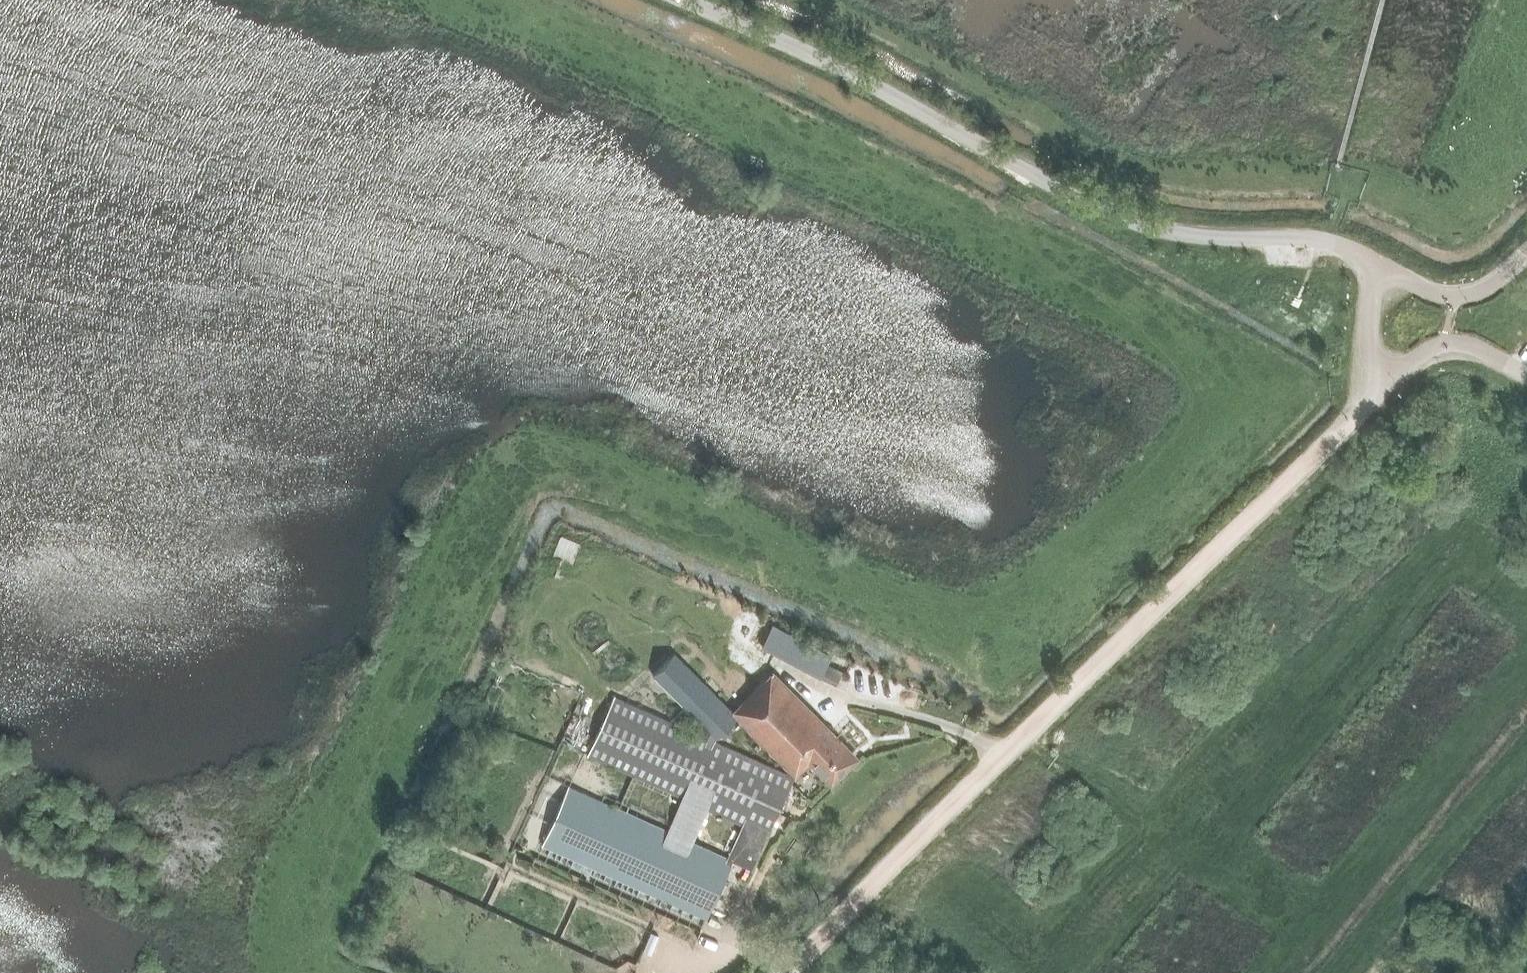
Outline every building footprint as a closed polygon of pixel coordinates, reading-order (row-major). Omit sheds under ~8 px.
[(1405,444),(1412,437),(1405,430),(1398,437),(1405,444)] [(799,666),(820,677),(831,655),(810,645),(799,666)] [(841,744),(843,743),(773,672),(733,712),(674,653),(653,674),(711,733),(708,739),(614,696),(587,755),(682,797),(667,830),(568,786),(541,844),(706,918),(732,860),(752,868),(793,778),(714,741),(716,738),(737,717),(794,776),(808,762),(814,768),(817,769),(831,782),(855,758),(841,744)]
